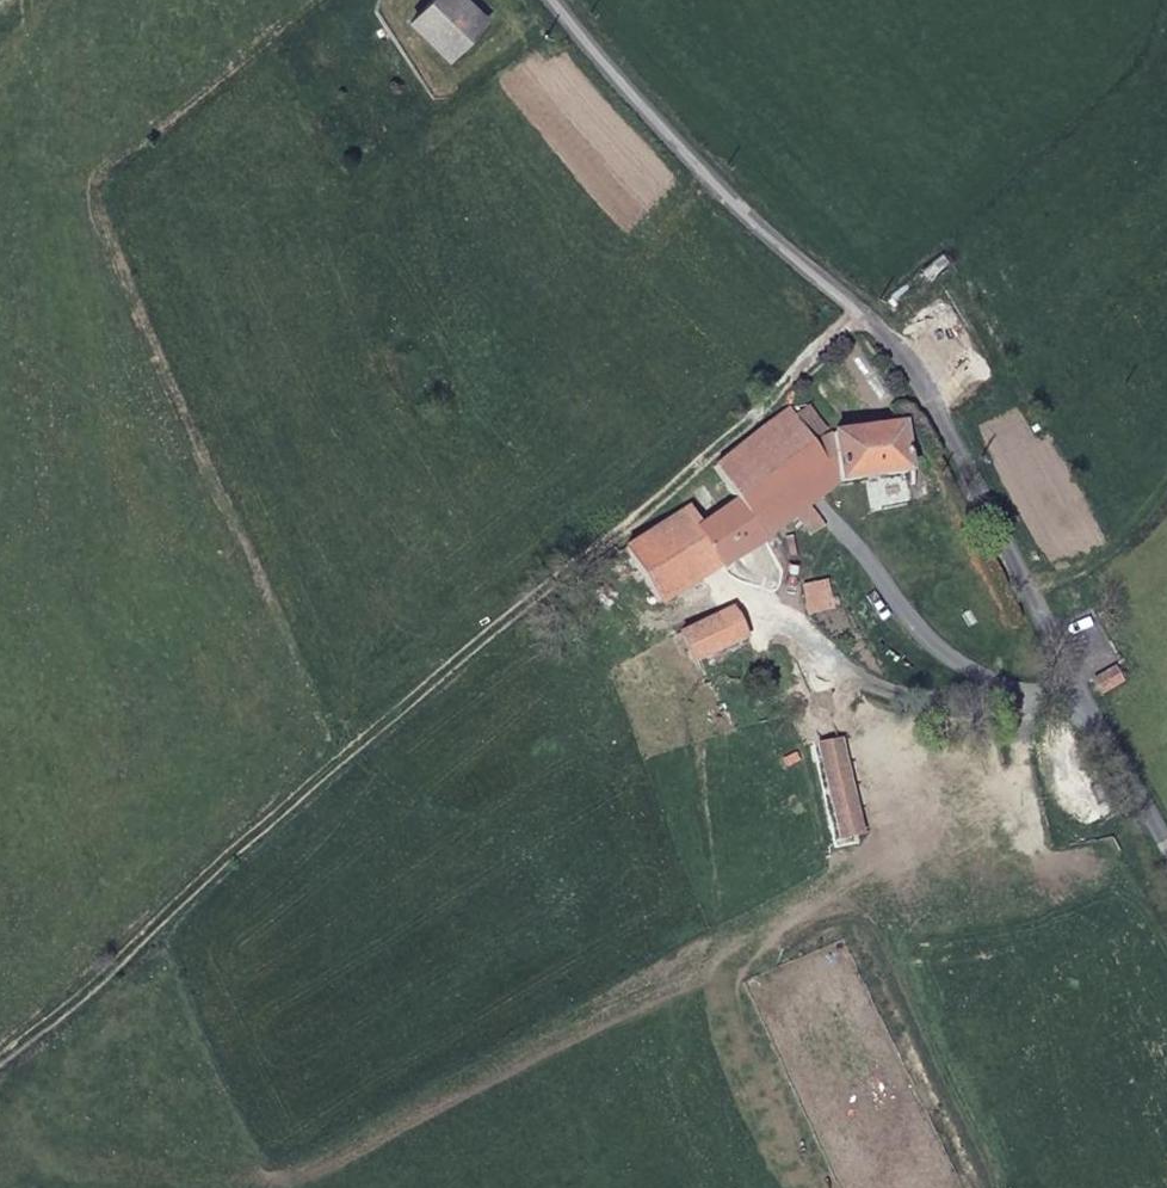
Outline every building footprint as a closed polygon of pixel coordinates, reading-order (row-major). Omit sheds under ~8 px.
[(421,19),(459,56),(496,23),(473,0),(439,0),(421,19)] [(838,476),(913,464),(902,419),(840,431),(822,457),(790,420),(717,483),(733,507),(761,545),(797,519),(813,505),(838,476)] [(839,539),(813,505),(797,519),(823,551),(839,539)] [(667,618),(761,545),(733,507),(702,533),(689,514),(626,563),(667,618)] [(710,674),(760,640),(740,614),(690,646),(710,674)]
